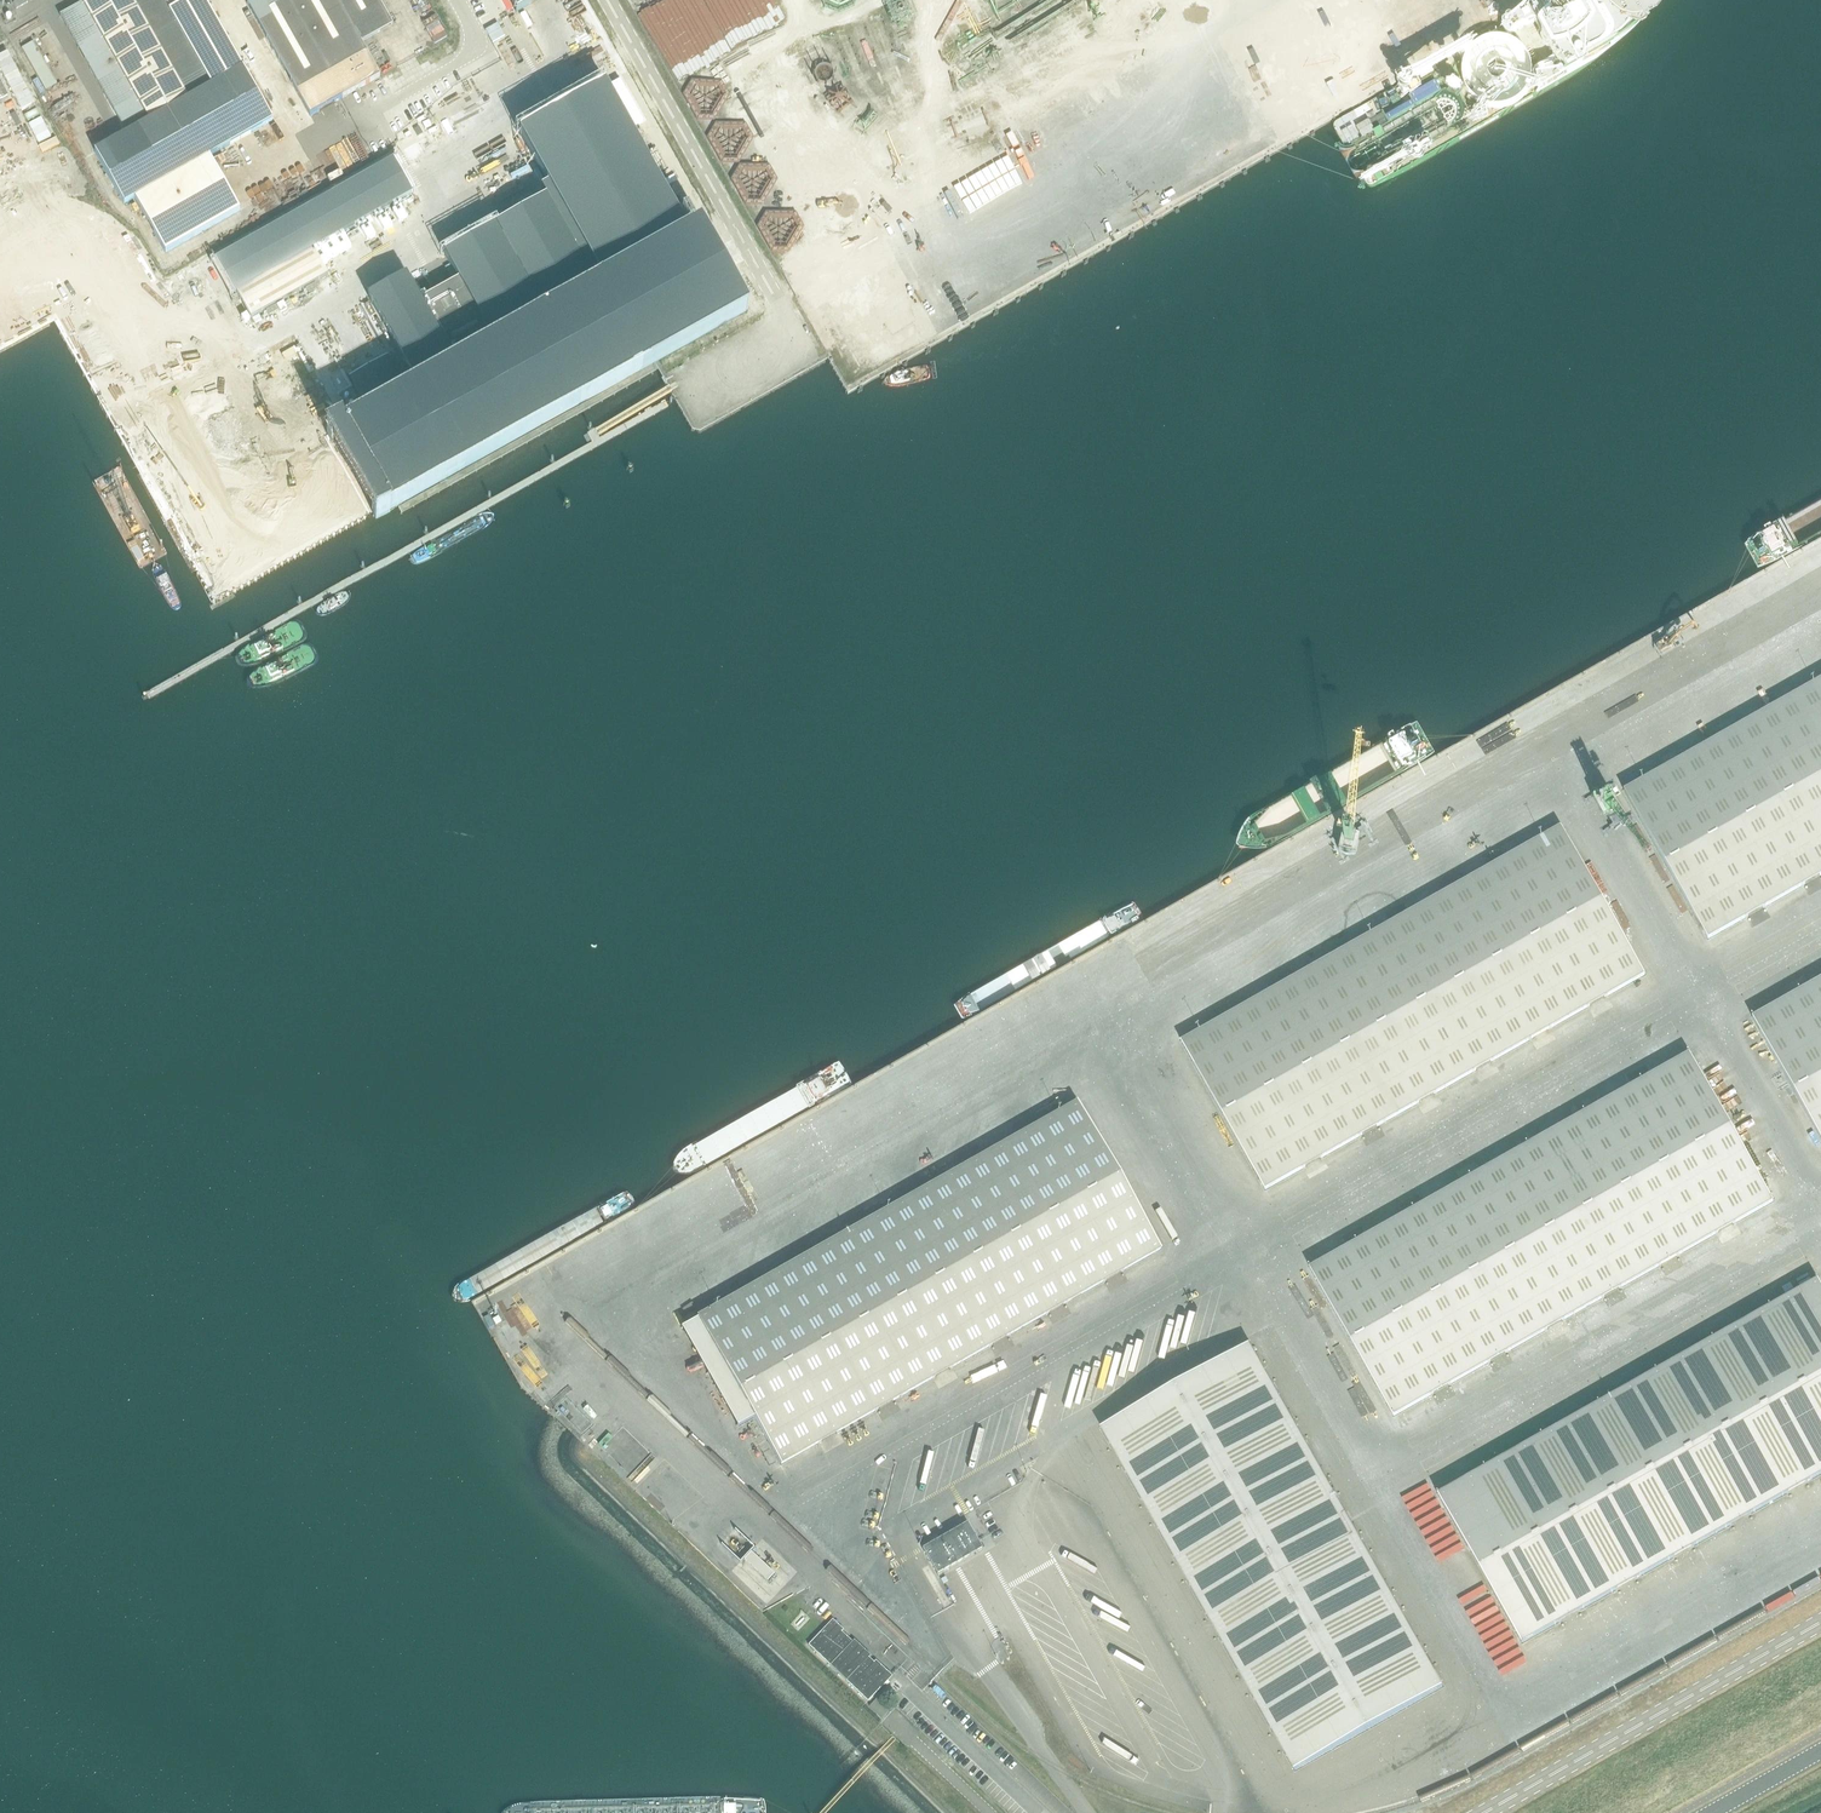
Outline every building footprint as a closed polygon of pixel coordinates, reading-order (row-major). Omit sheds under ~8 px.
[(61,15),(127,133),(95,151),(124,204),(272,120),(243,68),(211,86),(174,21),(169,11),(188,0),(88,0),(61,15)] [(169,11),(211,86),(243,68),(205,0),(188,0),(169,11)] [(310,115),(380,76),(361,42),(393,24),(379,0),(245,0),(310,115)] [(517,11),(536,0),(511,0),(517,11)] [(760,73),(775,65),(742,0),(722,0),(760,73)] [(904,0),(889,0),(896,13),(908,6),(904,0)] [(1181,0),(1162,0),(1181,42),(1197,35),(1181,0)] [(30,55),(45,48),(38,35),(24,42),(30,55)] [(1052,90),(1064,86),(1061,77),(1049,81),(1052,90)] [(1078,101),(1091,94),(1086,85),(1073,92),(1078,101)] [(338,427),(327,433),(329,436),(331,439),(331,440),(366,503),(373,515),(376,520),(389,513),(388,511),(646,367),(647,366),(655,362),(747,310),(700,226),(687,234),(604,86),(519,133),(553,193),(518,213),(468,124),(422,150),(472,239),(444,254),(458,279),(446,286),(442,280),(429,287),(432,293),(420,301),(406,276),(368,296),(418,385),(341,428),(340,426),(338,427)] [(510,98),(517,94),(515,89),(489,100),(494,112),(512,104),(510,98)] [(1061,109),(1071,105),(1067,97),(1058,101),(1061,109)] [(772,101),(762,107),(770,122),(780,116),(772,101)] [(776,132),(843,251),(857,244),(790,124),(776,132)] [(924,162),(936,158),(934,151),(903,162),(909,176),(927,170),(924,162)] [(240,211),(209,156),(135,198),(165,253),(240,211)] [(26,162),(27,180),(72,176),(71,158),(26,162)] [(394,158),(215,259),(234,293),(236,292),(313,248),(320,261),(399,217),(392,204),(413,192),(394,158)] [(849,167),(867,216),(880,211),(862,162),(849,167)] [(1186,183),(1191,180),(1185,170),(1180,173),(1186,183)] [(848,189),(835,196),(860,239),(872,232),(848,189)] [(999,206),(995,197),(986,201),(990,210),(999,206)] [(1098,204),(1093,206),(1098,218),(1103,216),(1098,204)] [(957,224),(969,224),(969,214),(957,214),(957,224)] [(389,235),(382,238),(388,251),(394,248),(389,235)] [(327,274),(320,261),(313,248),(236,292),(250,317),(327,274)] [(406,389),(356,300),(318,321),(368,411),(406,389)] [(203,320),(207,318),(199,305),(195,308),(203,320)] [(665,358),(658,362),(668,381),(675,377),(665,358)] [(684,381),(677,383),(682,396),(688,394),(684,381)] [(1798,653),(1797,641),(1788,642),(1789,653),(1798,653)] [(1820,875),(1820,680),(1624,792),(1708,939),(1820,875)] [(1404,824),(1418,817),(1414,810),(1401,817),(1404,824)] [(1561,827),(1182,1042),(1265,1189),(1645,975),(1561,827)] [(1401,886),(1409,900),(1435,886),(1427,872),(1401,886)] [(1370,890),(1345,904),(1359,929),(1384,914),(1370,890)] [(1753,1018),(1820,1138),(1820,979),(1753,1018)] [(1690,1054),(1310,1268),(1394,1416),(1773,1201),(1690,1054)] [(1077,1101),(697,1316),(781,1464),(1160,1249),(1077,1101)] [(1438,1495),(1522,1643),(1820,1474),(1820,1285),(1818,1280),(1438,1495)] [(496,1324),(501,1321),(498,1316),(493,1319),(496,1324)] [(512,1337),(520,1336),(518,1325),(510,1326),(512,1337)] [(1249,1345),(1102,1428),(1295,1770),(1443,1686),(1249,1345)] [(978,1541),(977,1538),(975,1535),(967,1522),(928,1544),(922,1548),(924,1551),(925,1554),(937,1574),(946,1568),(949,1567),(982,1548),(978,1541)] [(751,1543),(744,1552),(769,1574),(777,1566),(751,1543)] [(832,1619),(825,1626),(808,1644),(868,1701),(892,1675),(875,1660),(874,1662),(868,1657),(870,1655),(854,1639),(852,1641),(841,1631),(843,1629),(832,1619)] [(877,1697),(869,1706),(882,1718),(890,1709),(877,1697)]
